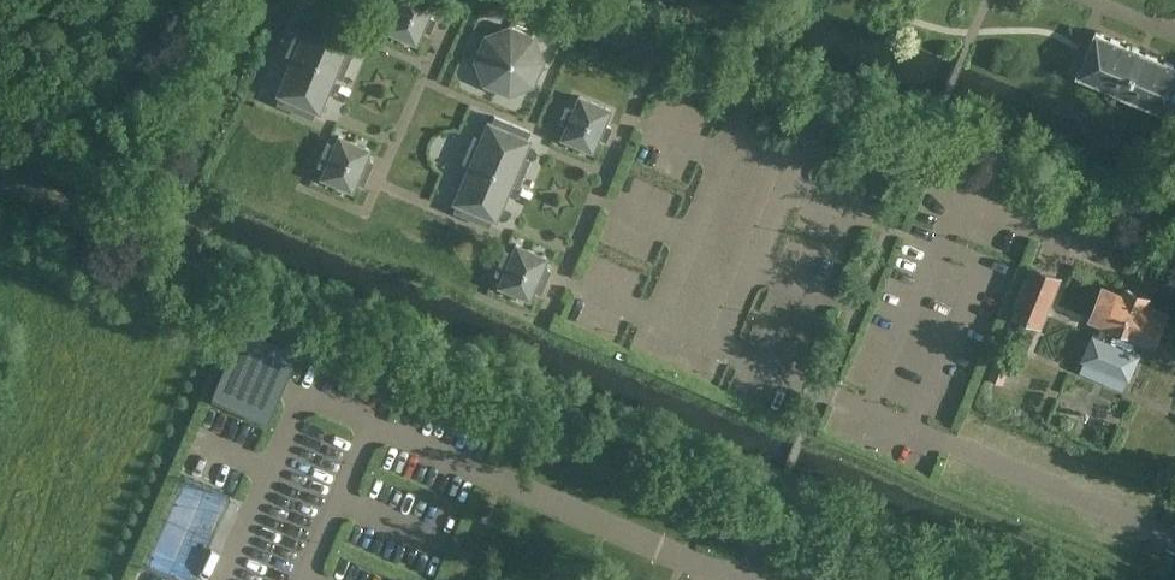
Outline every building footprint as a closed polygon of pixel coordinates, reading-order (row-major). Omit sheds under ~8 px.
[(384,28),(417,42),(435,0),(396,0),(384,28)] [(291,55),(275,91),(280,94),(277,101),(311,116),(315,109),(318,110),(334,74),(341,77),(352,51),(346,48),(353,31),(309,12),(303,25),(299,23),(286,53),(291,55)] [(534,83),(544,58),(534,33),(509,22),(484,33),(473,58),(484,83),(509,94),(534,83)] [(1079,72),(1172,112),(1174,106),(1174,62),(1097,28),(1079,72)] [(567,122),(560,137),(592,149),(598,136),(605,139),(610,126),(603,123),(611,105),(579,92),(573,107),(567,104),(561,119),(567,122)] [(469,164),(453,201),(457,202),(454,210),(488,225),(492,217),(495,219),(511,182),(518,184),(529,159),(522,156),(529,139),(526,137),(529,130),(495,116),(492,123),(488,121),(480,138),(474,135),(463,161),(469,164)] [(333,142),(325,138),(314,162),(322,166),(319,174),(352,189),(355,181),(362,184),(373,160),(365,156),(370,146),(337,132),(333,142)] [(505,250),(495,272),(503,276),(500,285),(529,297),(533,288),(540,291),(550,269),(542,266),(546,256),(516,243),(512,253),(505,250)] [(1024,278),(1011,310),(1040,321),(1052,290),(1024,278)] [(1093,336),(1083,358),(1130,377),(1139,355),(1133,352),(1139,338),(1155,345),(1169,311),(1149,303),(1152,296),(1126,285),(1123,292),(1104,284),(1090,317),(1104,323),(1098,338),(1093,336)] [(1000,320),(1007,306),(983,294),(976,307),(1000,320)] [(242,325),(211,396),(267,421),(284,382),(298,349),(242,325)] [(996,361),(990,376),(1004,382),(1010,366),(996,360),(996,361)] [(209,515),(214,496),(191,489),(185,508),(209,515)] [(443,509),(428,504),(425,515),(446,521),(452,498),(447,496),(443,509)]
